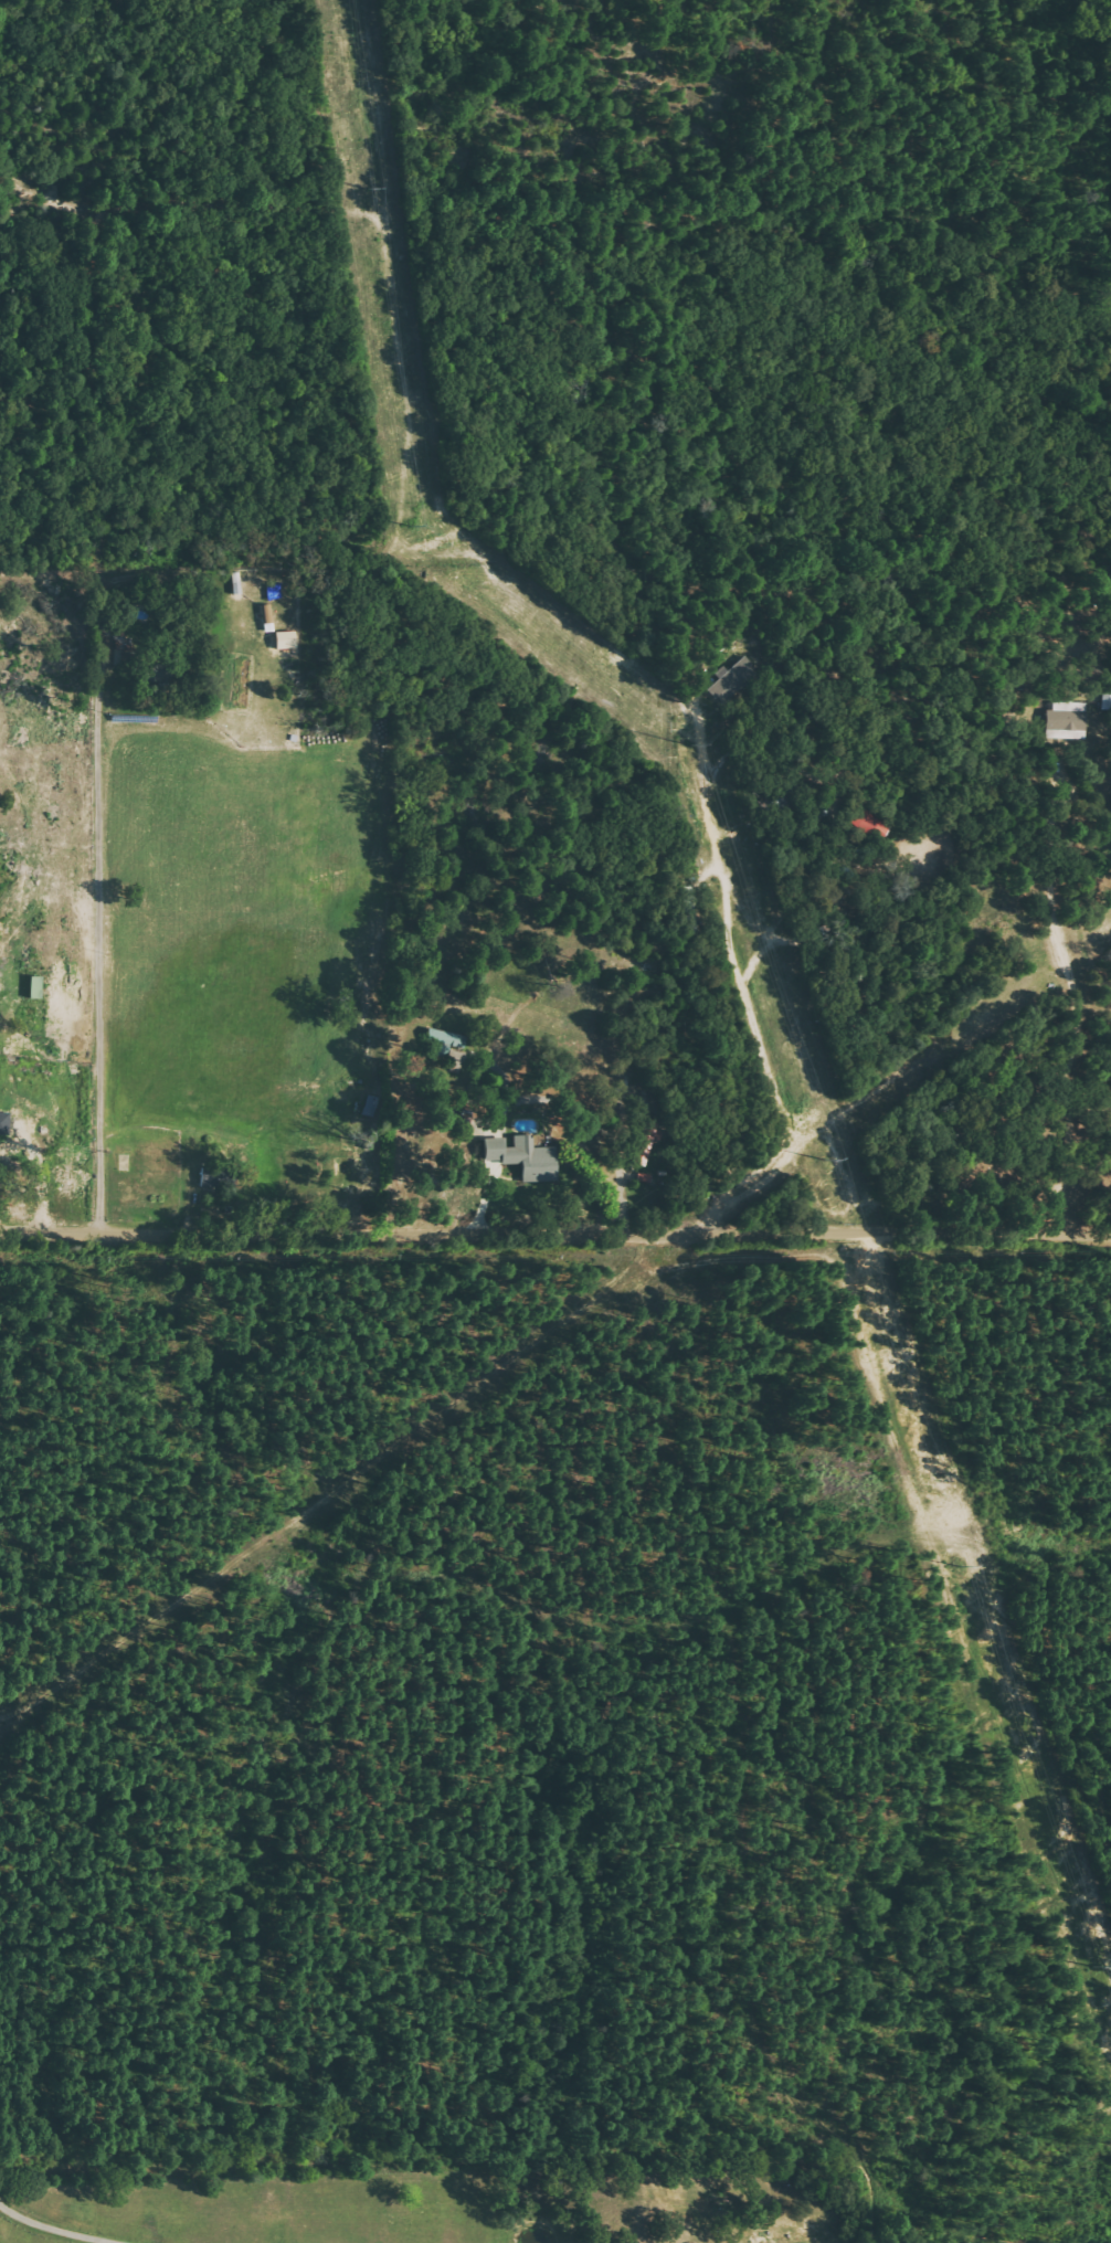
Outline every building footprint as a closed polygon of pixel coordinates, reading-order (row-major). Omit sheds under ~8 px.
[(272,630),(269,604),(259,605),(261,631),(272,630)] [(292,632),(272,632),(273,649),(292,649),(292,632)] [(719,705),(761,676),(747,657),(706,686),(719,705)] [(1053,702),(1053,710),(1046,710),(1046,738),(1084,739),(1085,703),(1053,702)] [(40,977),(27,977),(26,999),(39,1000),(40,977)] [(422,1041),(431,1042),(430,1052),(445,1054),(446,1047),(459,1048),(461,1034),(423,1029),(422,1041)] [(659,1143),(663,1125),(644,1120),(633,1164),(645,1167),(651,1141),(659,1143)] [(552,1147),(530,1148),(530,1135),(510,1136),(510,1147),(503,1148),(502,1138),(483,1139),(484,1161),(497,1160),(497,1165),(517,1164),(518,1182),(553,1181),(552,1147)] [(197,1189),(234,1190),(235,1169),(198,1167),(197,1189)]
